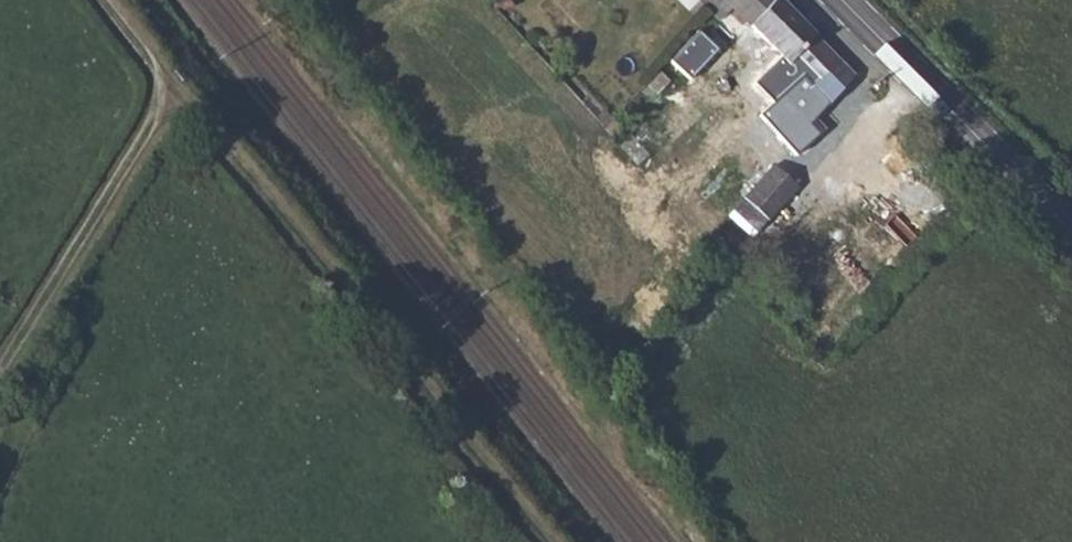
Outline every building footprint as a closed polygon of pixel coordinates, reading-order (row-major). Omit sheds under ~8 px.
[(711,11),(716,17),(731,6),(746,22),(768,0),(701,0),(711,11)] [(785,0),(768,0),(746,22),(796,72),(782,91),(811,117),(850,72),(785,0)] [(731,6),(716,17),(732,35),(746,22),(731,6)] [(765,214),(795,179),(780,165),(750,201),(765,214)] [(804,187),(795,179),(765,214),(771,220),(804,187)]
